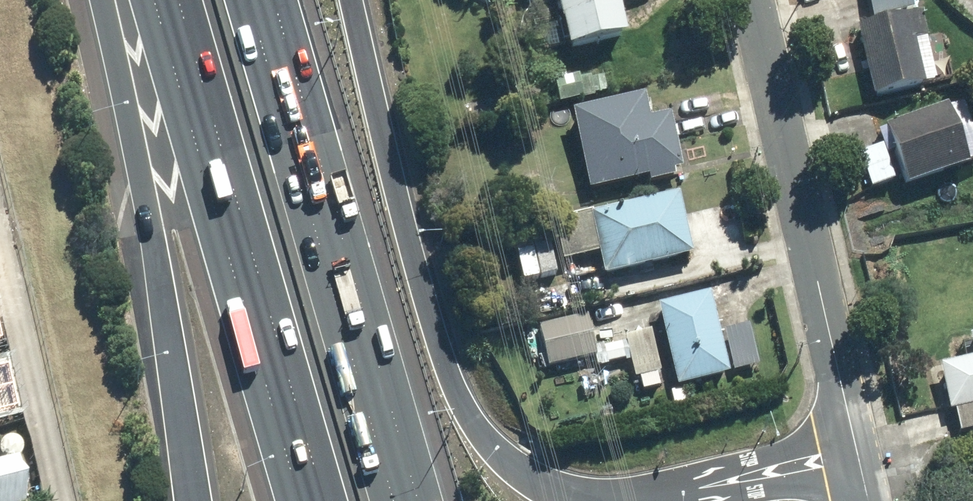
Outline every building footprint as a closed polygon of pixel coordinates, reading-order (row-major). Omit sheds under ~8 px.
[(561,58),(619,45),(609,0),(548,0),(561,58)] [(908,0),(862,0),(867,23),(911,13),(908,0)] [(941,33),(922,37),(918,18),(852,32),(867,104),(933,90),(933,86),(952,81),(941,33)] [(641,132),(635,103),(564,118),(581,197),(642,184),(643,188),(670,183),(668,177),(675,175),(666,136),(654,138),(652,129),(641,132)] [(873,132),(879,149),(855,156),(867,192),(891,184),(894,194),(972,168),(972,145),(960,104),(873,132)] [(687,260),(673,200),(586,219),(548,227),(556,265),(594,257),(599,282),(640,273),(649,271),(658,269),(687,263),(687,260)] [(723,382),(705,299),(652,311),(656,326),(666,373),(670,393),(723,382)] [(592,362),(583,320),(536,330),(545,372),(592,362)] [(656,375),(646,329),(620,334),(622,346),(599,351),(602,365),(625,360),(630,381),(656,375)] [(961,345),(965,365),(933,372),(943,418),(949,417),(954,437),(972,433),(972,342),(961,345)] [(21,411),(11,361),(0,363),(0,415),(21,411)] [(0,464),(0,500),(28,500),(19,460),(0,464)]
